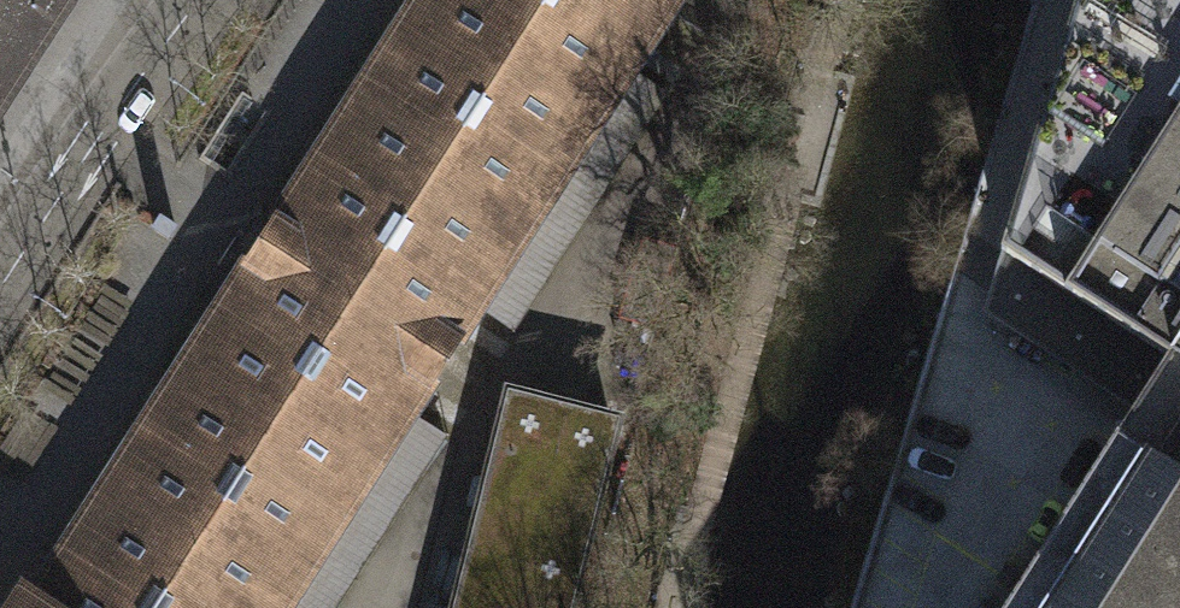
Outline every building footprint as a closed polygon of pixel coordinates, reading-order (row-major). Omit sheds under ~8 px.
[(13,86),(69,0),(0,0),(0,107),(13,86)] [(407,410),(474,306),(627,68),(670,2),(666,0),(425,0),(264,250),(38,601),(33,598),(35,594),(21,585),(12,599),(16,601),(12,607),(279,607),(407,410)] [(1111,0),(1076,0),(1000,251),(1168,358),(1118,435),(1179,475),(1179,45),(1111,0)] [(1179,45),(1179,0),(1111,0),(1179,45)] [(666,92),(627,68),(474,306),(512,331),(666,92)] [(250,102),(243,97),(204,158),(212,163),(215,158),(250,102)] [(504,384),(447,607),(465,607),(505,453),(598,476),(565,607),(576,607),(625,414),(504,384)] [(407,410),(279,607),(335,607),(447,435),(407,410)] [(1118,435),(1006,607),(1179,607),(1179,475),(1118,435)] [(505,453),(465,607),(565,607),(598,476),(505,453)]
